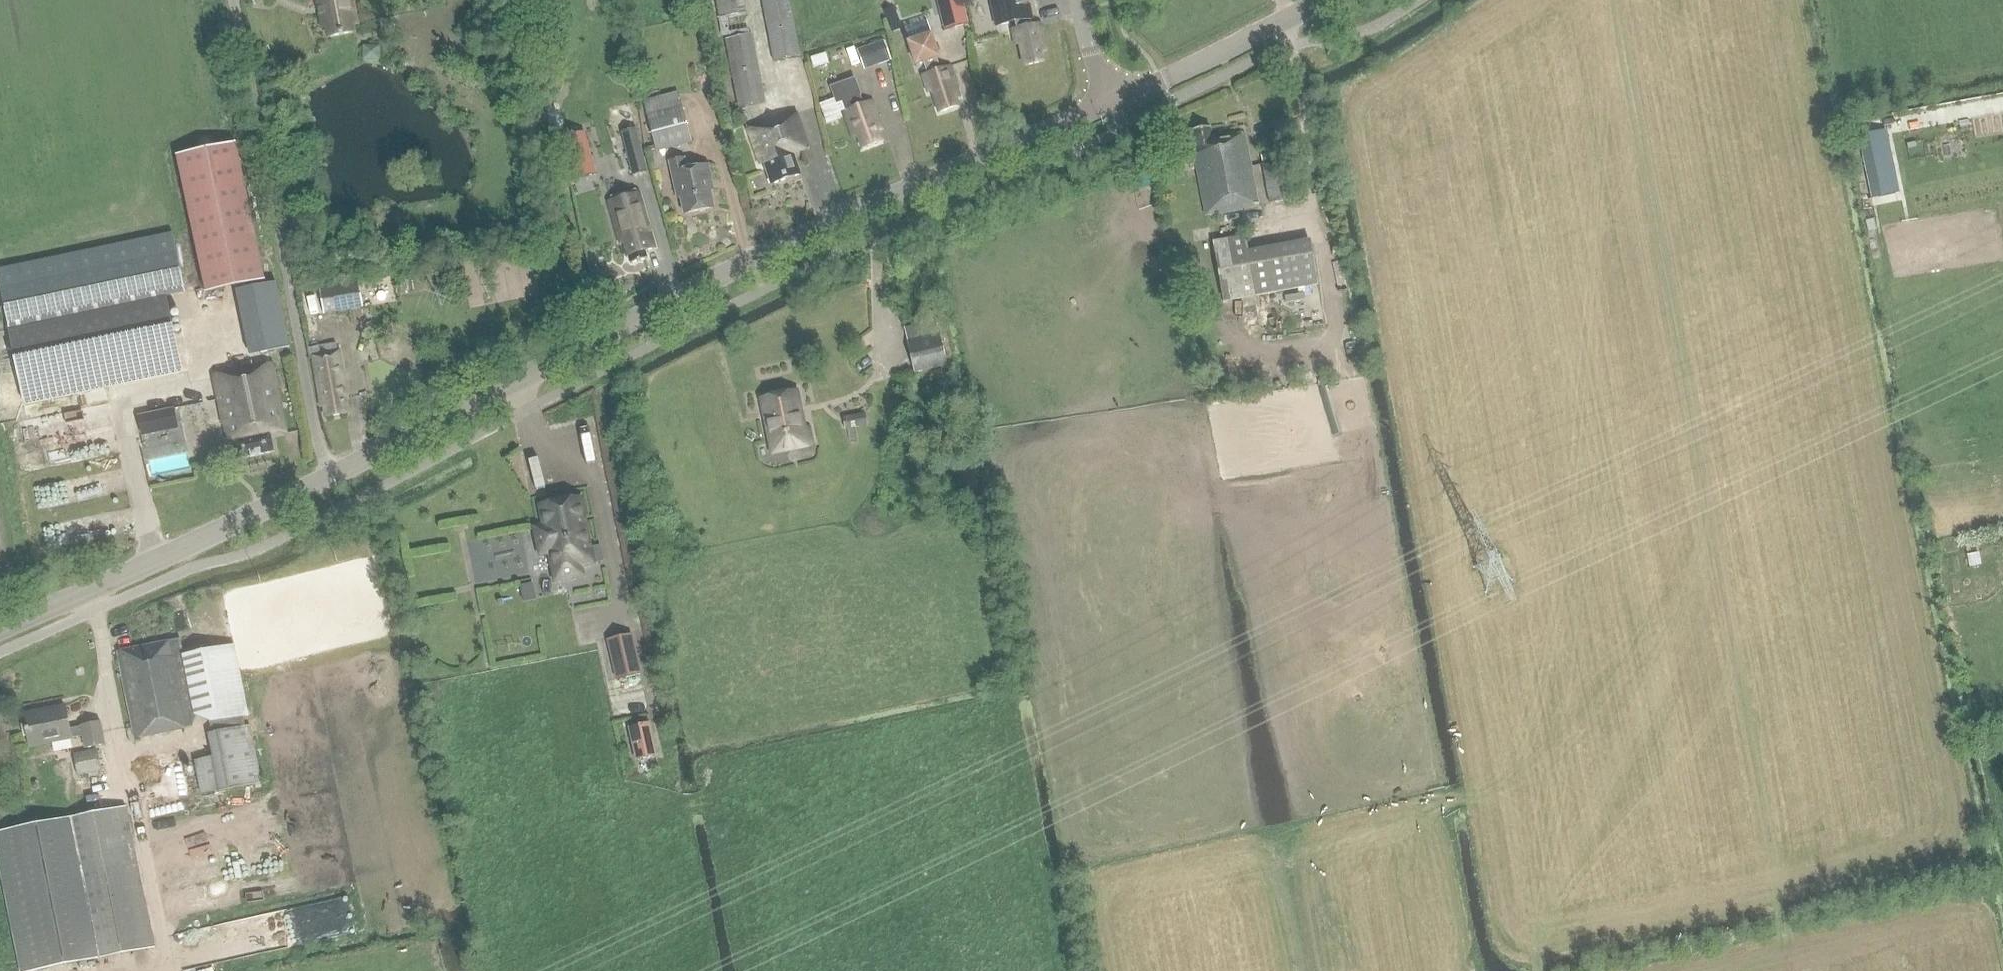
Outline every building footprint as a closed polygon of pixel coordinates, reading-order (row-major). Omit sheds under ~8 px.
[(351,0),(318,0),(322,28),(328,27),(330,37),(352,33),(351,25),(356,25),(351,0)] [(788,0),(760,0),(772,60),(799,55),(788,0)] [(943,29),(966,23),(960,0),(935,0),(943,29)] [(998,25),(1015,21),(1017,29),(1013,30),(1016,45),(1020,44),(1025,66),(1043,62),(1041,52),(1046,51),(1040,24),(1032,26),(1027,0),(992,0),(998,25)] [(925,21),(905,28),(909,40),(906,41),(914,64),(922,61),(926,73),(922,74),(928,91),(932,90),(940,111),(957,105),(954,96),(958,94),(948,65),(937,69),(933,58),(937,56),(929,33),(925,21)] [(765,103),(750,31),(722,37),(737,109),(765,103)] [(857,49),(863,65),(889,55),(884,40),(857,49)] [(826,53),(810,58),(813,67),(829,62),(826,53)] [(861,94),(855,77),(830,86),(836,103),(842,101),(846,110),(844,111),(854,136),(859,134),(863,147),(880,140),(877,131),(881,129),(871,101),(861,105),(858,95),(861,94)] [(690,141),(680,106),(645,115),(655,151),(690,141)] [(764,162),(771,183),(800,174),(793,152),(807,148),(795,112),(754,126),(752,123),(746,125),(759,164),(764,162)] [(1196,153),(1192,154),(1204,214),(1240,208),(1239,205),(1256,202),(1244,134),(1212,140),(1210,127),(1192,130),(1196,153)] [(648,171),(636,128),(620,132),(632,176),(648,171)] [(1883,131),(1859,136),(1872,198),(1896,193),(1883,131)] [(596,175),(585,132),(563,137),(575,181),(596,175)] [(233,143),(174,155),(204,293),(263,280),(233,143)] [(1915,177),(1975,169),(1972,147),(1912,154),(1915,177)] [(1270,160),(1268,150),(1258,152),(1260,162),(1270,160)] [(674,184),(678,183),(683,211),(711,206),(706,178),(711,177),(708,164),(686,167),(685,157),(669,160),(674,184)] [(1293,197),(1286,158),(1261,163),(1268,202),(1293,197)] [(619,243),(623,241),(629,262),(647,257),(645,250),(654,247),(638,192),(607,200),(619,243)] [(1874,219),(1866,221),(1866,223),(1868,231),(1877,229),(1874,221),(1874,219)] [(171,234),(0,270),(0,297),(23,406),(123,384),(183,372),(166,296),(183,292),(171,234)] [(1308,243),(1238,257),(1235,238),(1210,243),(1221,302),(1317,282),(1308,243)] [(317,289),(321,314),(361,307),(357,283),(317,289)] [(948,366),(940,333),(906,341),(914,374),(948,366)] [(341,396),(345,395),(336,351),(317,355),(321,376),(315,377),(321,406),(325,406),(327,416),(344,413),(341,396)] [(228,365),(229,371),(212,374),(222,424),(224,424),(227,441),(230,440),(233,456),(236,455),(236,458),(272,452),(269,438),(284,435),(270,363),(251,367),(250,361),(228,365)] [(773,452),(812,444),(809,428),(803,429),(795,392),(762,399),(773,452)] [(178,429),(174,408),(137,416),(142,437),(178,429)] [(865,413),(843,417),(845,430),(867,426),(865,413)] [(544,526),(535,528),(540,554),(550,552),(555,580),(582,575),(580,565),(593,563),(603,560),(600,546),(590,548),(580,498),(540,506),(544,526)] [(469,539),(475,580),(525,574),(519,533),(469,539)] [(607,639),(616,680),(641,675),(632,634),(607,639)] [(181,639),(118,652),(135,739),(193,728),(197,717),(210,723),(210,725),(211,724),(213,734),(211,735),(215,757),(195,761),(202,796),(261,783),(251,726),(246,727),(244,717),(249,716),(235,645),(185,655),(181,639)] [(426,648),(413,651),(415,663),(429,660),(426,648)] [(64,706),(24,714),(30,747),(82,737),(86,748),(105,744),(100,722),(80,726),(80,728),(69,730),(64,706)] [(650,722),(628,727),(635,760),(657,755),(650,722)] [(97,753),(73,758),(77,777),(100,772),(97,753)] [(22,970),(34,970),(154,947),(126,808),(0,833),(0,859),(22,970)]
